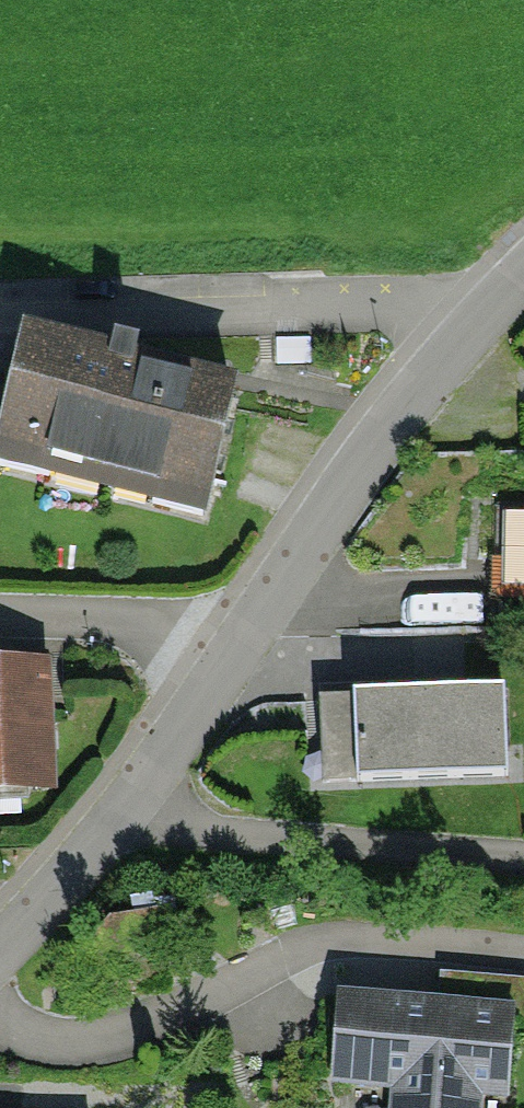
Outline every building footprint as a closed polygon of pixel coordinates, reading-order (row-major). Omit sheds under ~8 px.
[(310,337),(276,338),(277,364),(310,363),(310,337)] [(27,344),(0,447),(0,465),(46,477),(53,450),(158,477),(152,501),(203,514),(234,395),(131,369),(136,352),(115,347),(110,365),(27,344)] [(499,506),(496,599),(523,600),(523,507),(499,506)] [(43,672),(0,674),(0,786),(48,784),(43,672)] [(502,692),(318,698),(321,780),(505,773),(502,692)] [(161,981),(154,913),(111,921),(69,970),(83,1009),(161,981)] [(343,1007),(338,1076),(384,1079),(402,1100),(401,1107),(468,1107),(470,1085),(502,1087),(507,1020),(343,1007)]
